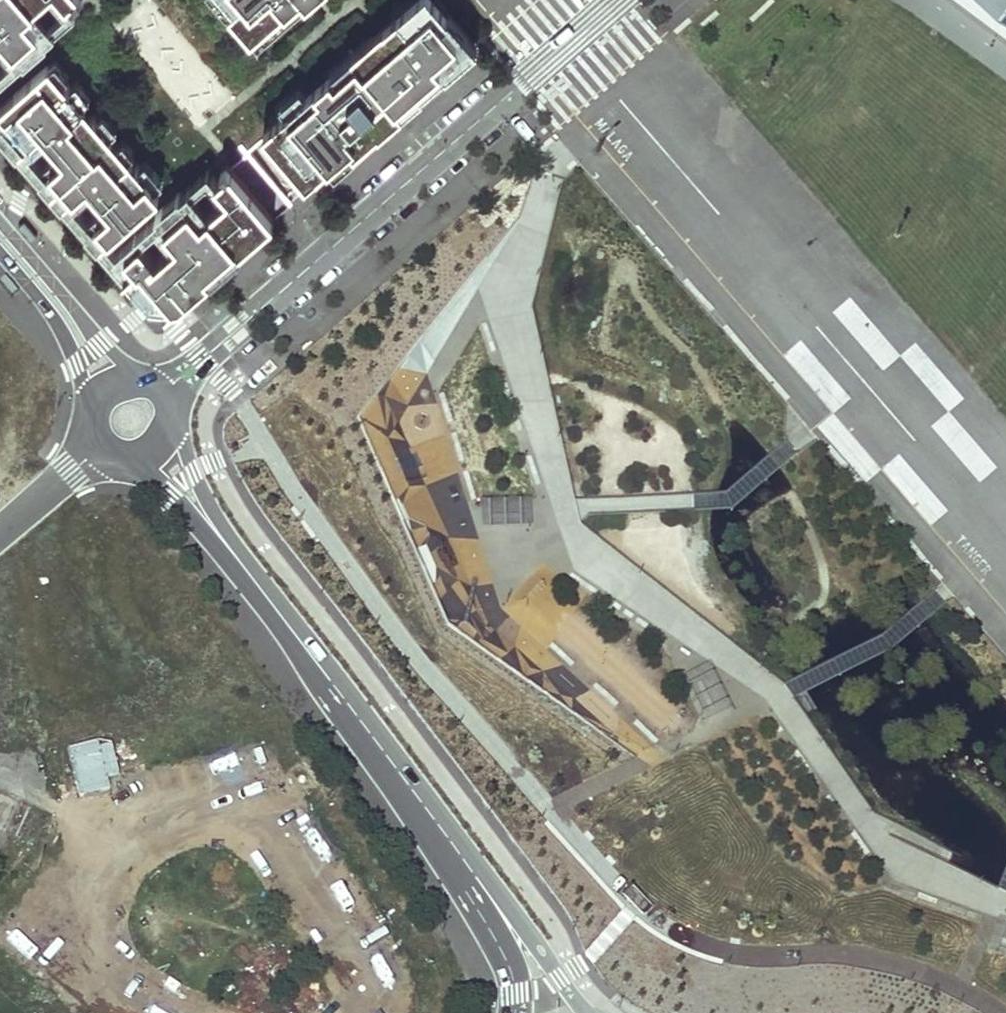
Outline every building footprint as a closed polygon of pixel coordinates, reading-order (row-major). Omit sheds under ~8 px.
[(77,12),(72,6),(78,0),(63,0),(70,7),(43,31),(26,12),(39,0),(0,0),(0,34),(3,31),(19,51),(0,67),(0,78),(77,12)] [(256,28),(288,0),(231,0),(256,28)] [(429,0),(408,0),(382,22),(388,29),(313,93),(308,87),(264,126),(307,175),(463,40),(429,0)] [(1005,40),(1005,0),(953,0),(1005,40)] [(86,100),(67,78),(64,80),(46,59),(0,99),(0,122),(99,237),(159,185),(130,151),(127,153),(110,133),(112,131),(93,109),(89,113),(81,104),(86,100)] [(150,294),(167,301),(180,295),(210,269),(206,264),(235,239),(239,244),(273,215),(226,160),(212,172),(210,170),(114,254),(150,294)] [(528,500),(478,502),(479,531),(530,529),(528,500)] [(94,742),(65,749),(76,797),(106,789),(103,777),(115,774),(108,744),(95,747),(94,742)] [(986,949),(1005,956),(1005,925),(996,922),(986,949)]
